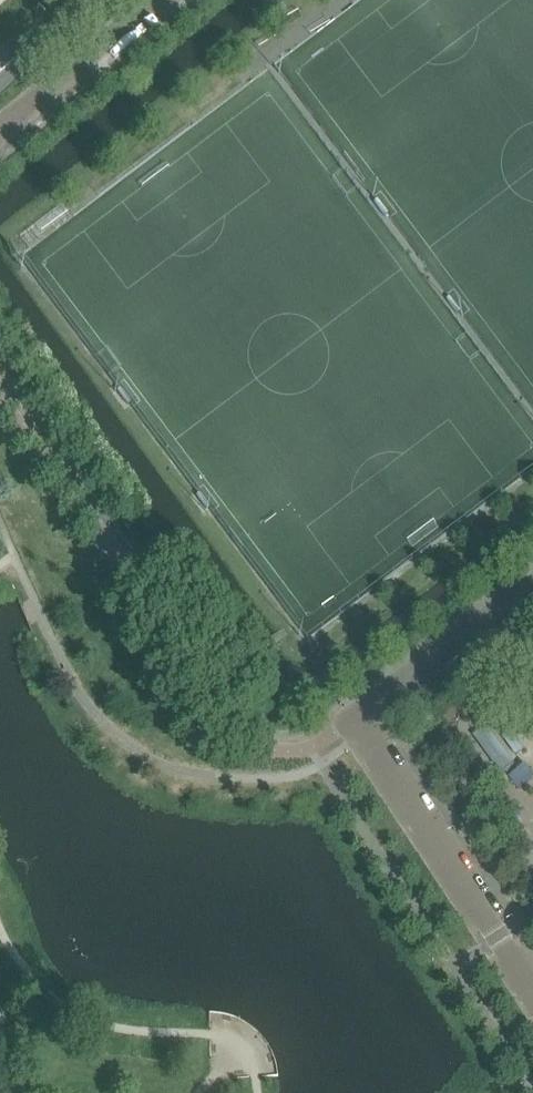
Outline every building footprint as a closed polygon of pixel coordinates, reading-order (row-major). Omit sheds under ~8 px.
[(503,720),(494,726),(515,756),(525,749),(503,720)] [(485,727),(473,736),(502,774),(514,765),(485,727)] [(509,777),(519,790),(532,779),(532,775),(526,765),(509,777)]
